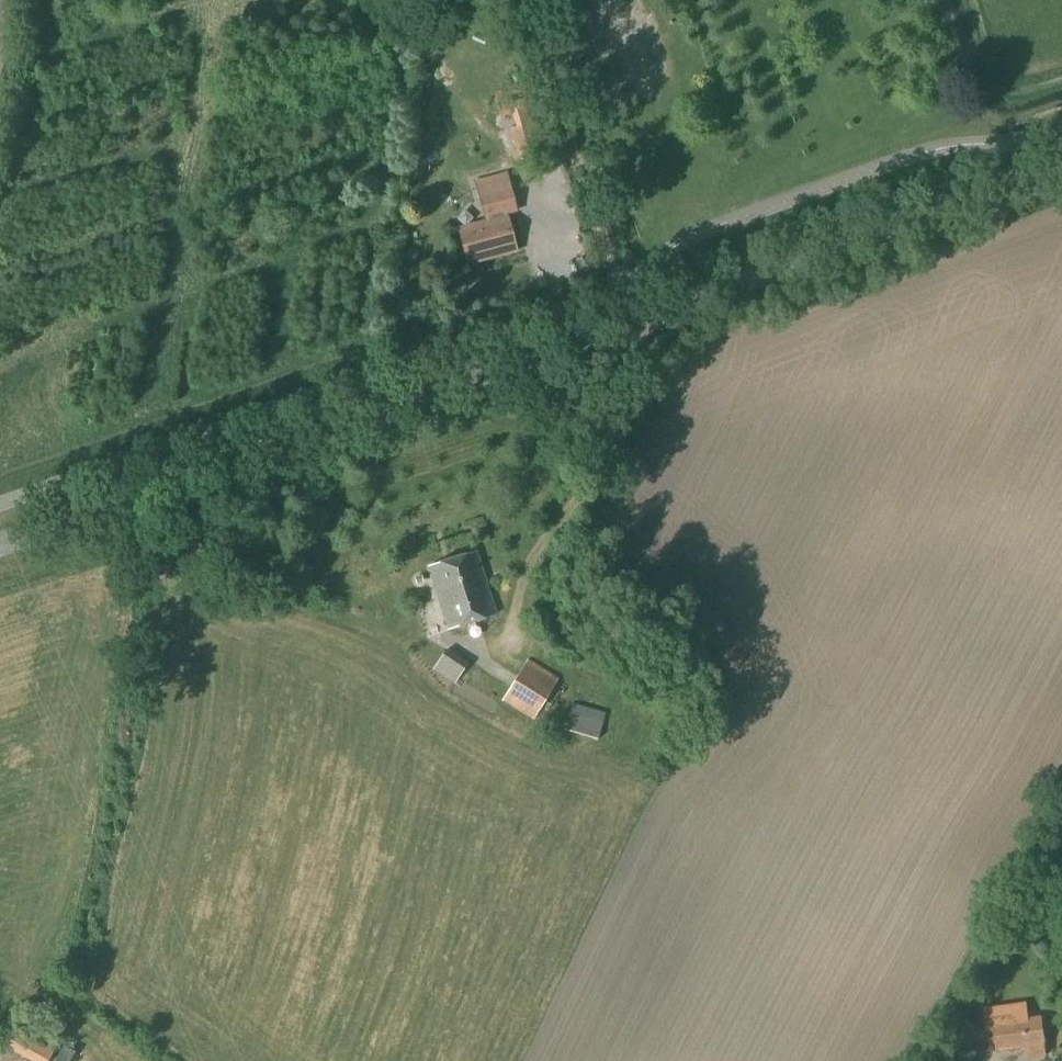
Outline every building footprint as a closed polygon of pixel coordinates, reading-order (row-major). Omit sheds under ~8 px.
[(521,163),(550,152),(538,120),(509,130),(521,163)] [(467,263),(515,250),(506,219),(504,212),(514,209),(506,178),(477,186),(488,224),(459,232),(467,263)] [(449,626),(496,611),(476,549),(429,564),(449,626)] [(442,677),(455,657),(445,651),(432,670),(442,677)] [(535,715),(557,678),(526,659),(504,696),(535,715)] [(599,740),(606,714),(570,705),(563,730),(599,740)] [(1029,1020),(1027,1002),(983,1007),(986,1033),(995,1032),(998,1052),(1026,1048),(1027,1060),(1047,1057),(1046,1045),(1043,1018),(1029,1020)] [(60,1042),(20,1019),(4,1048),(28,1060),(49,1060),(60,1042)] [(75,1053),(64,1046),(54,1060),(70,1060),(75,1053)]
